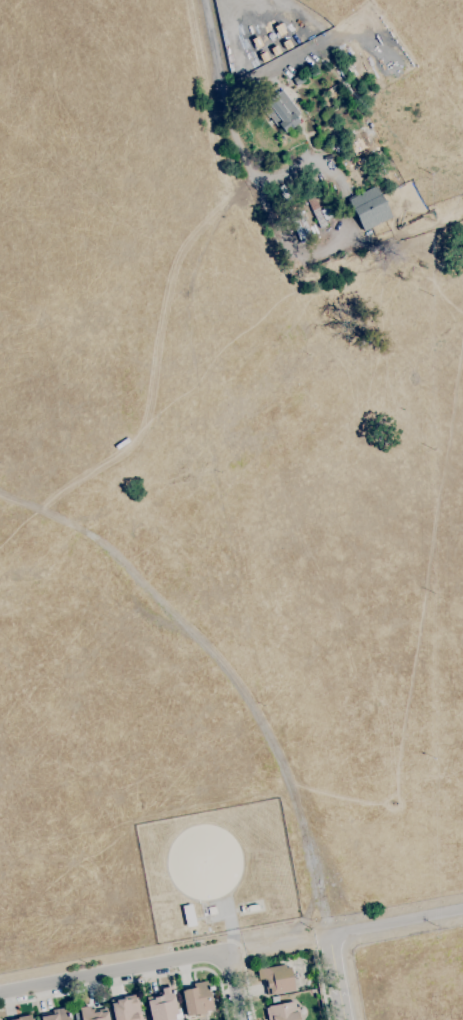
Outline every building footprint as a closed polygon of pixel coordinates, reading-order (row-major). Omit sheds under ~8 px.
[(284,135),(299,122),(292,115),(297,110),(280,90),(260,108),(284,135)] [(347,200),(363,232),(391,218),(376,186),(347,200)] [(290,218),(299,242),(311,237),(301,213),(290,218)] [(187,928),(182,907),(192,905),(196,926),(187,928)] [(209,916),(207,908),(215,906),(217,914),(209,916)] [(267,996),(265,983),(263,984),(262,980),(258,980),(256,971),(284,965),(285,968),(290,967),(294,990),(267,996)] [(207,1011),(209,1019),(200,1019),(198,1014),(186,1016),(181,991),(194,989),(193,984),(206,981),(207,984),(209,983),(210,991),(209,991),(213,1010),(207,1011)] [(173,1015),(174,1019),(151,1019),(147,998),(159,995),(158,993),(162,993),(162,989),(172,987),(173,991),(174,991),(174,994),(173,995),(177,1014),(173,1015)] [(137,998),(142,1019),(114,1019),(110,1001),(122,998),(122,997),(134,995),(135,998),(137,998)] [(298,1017),(299,1019),(268,1019),(266,1008),(268,1008),(268,1007),(294,1001),(296,1009),(298,1008),(300,1017),(298,1017)] [(107,1009),(109,1019),(81,1019),(79,1008),(89,1007),(90,1010),(94,1009),(94,1011),(107,1009)] [(68,1017),(69,1019),(41,1019),(40,1015),(53,1013),(52,1010),(65,1008),(66,1010),(67,1010),(68,1014),(69,1013),(70,1017),(68,1017)]
